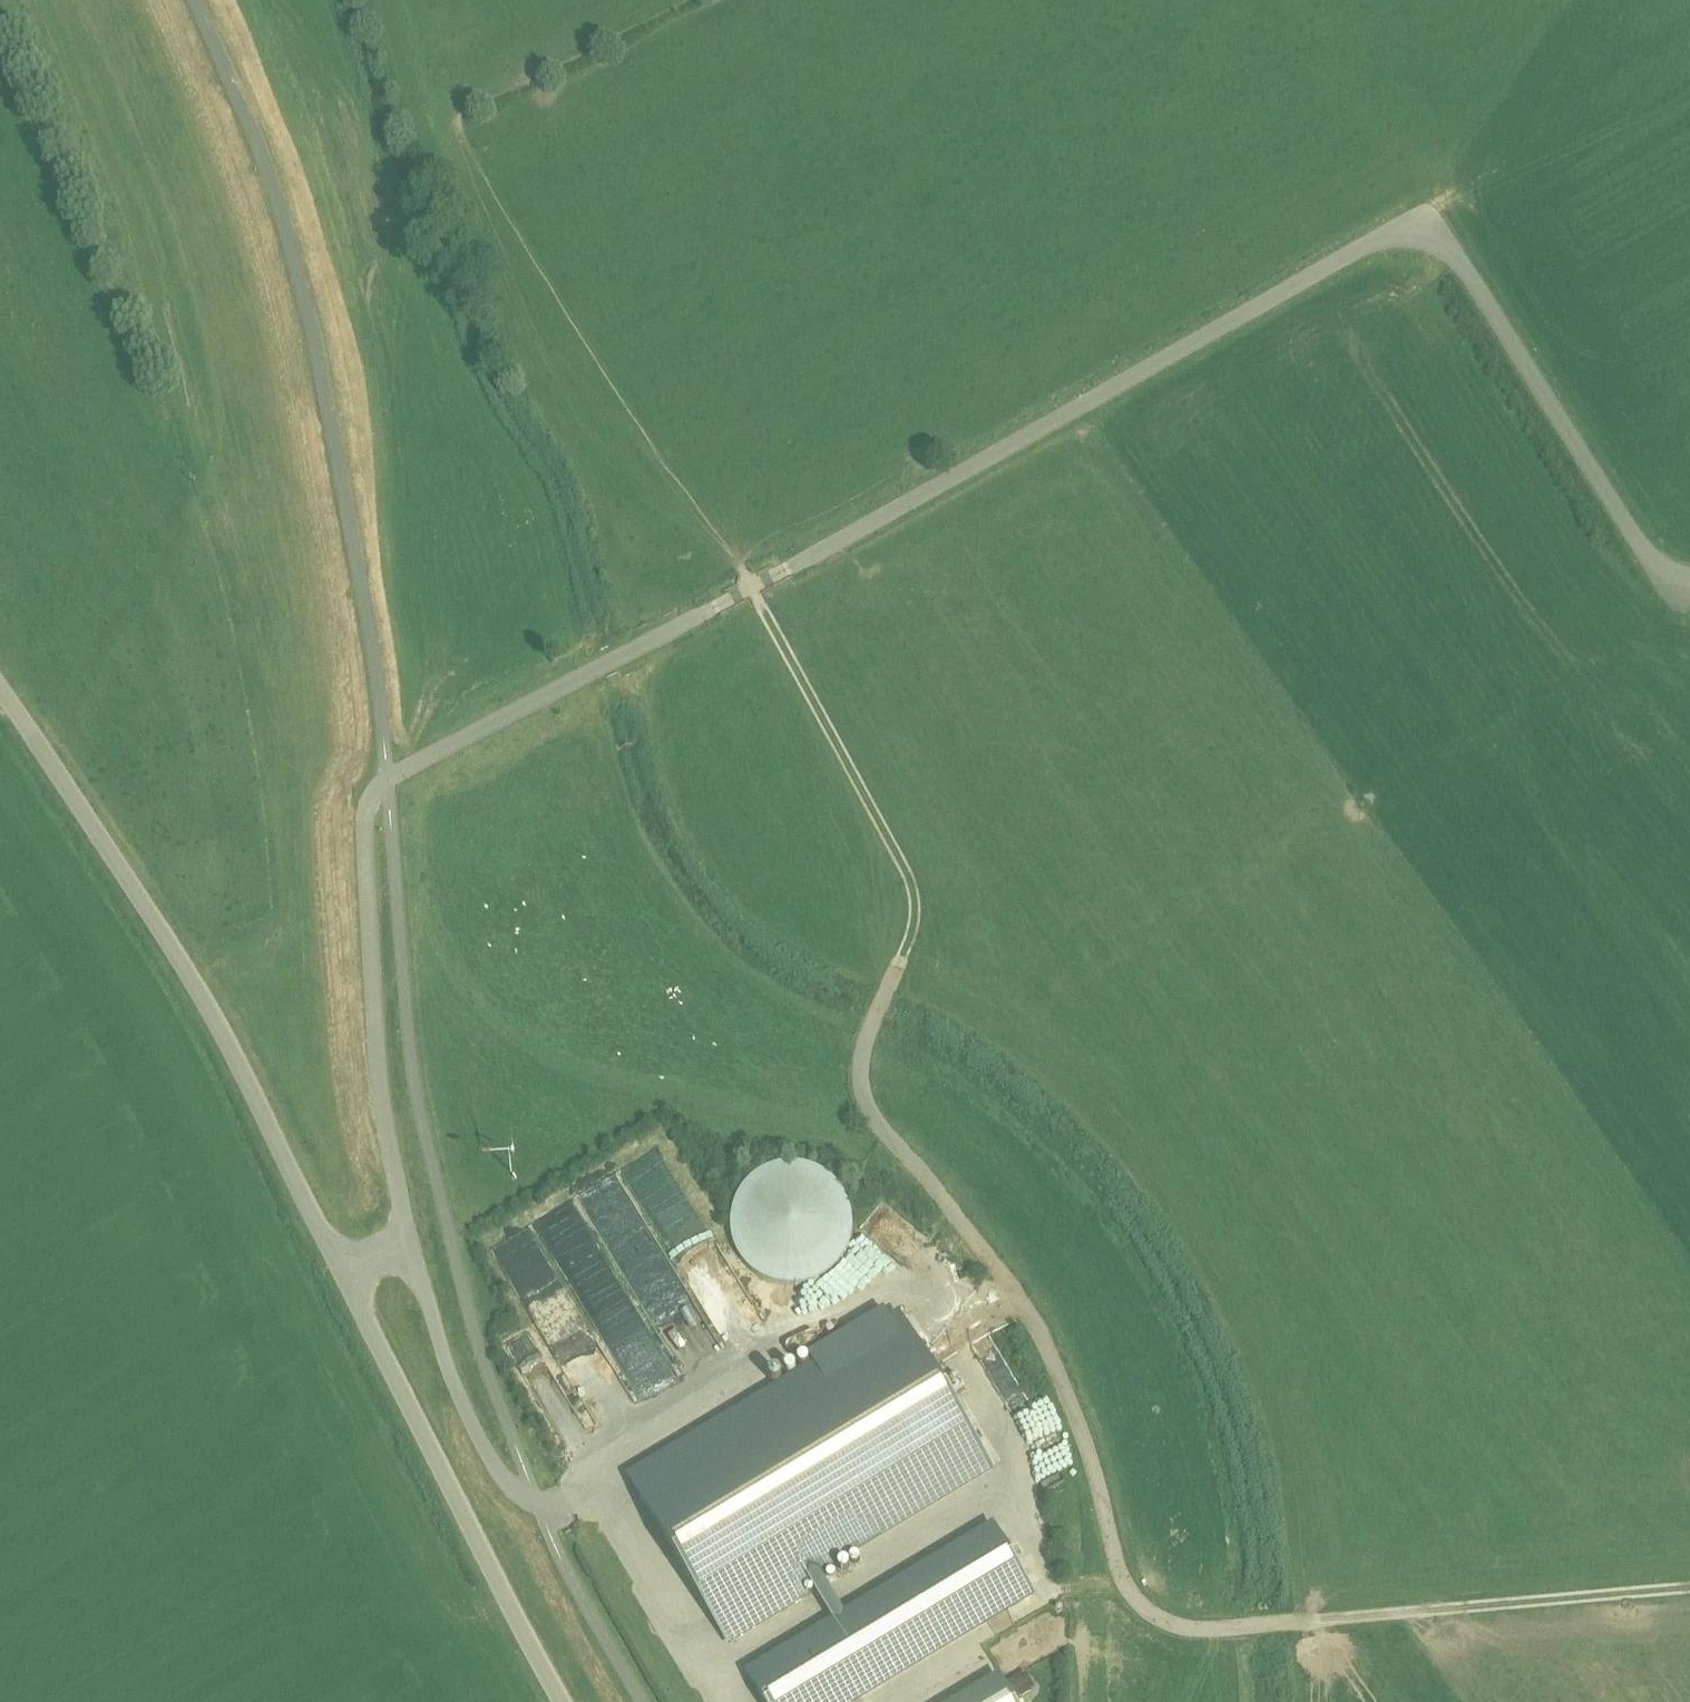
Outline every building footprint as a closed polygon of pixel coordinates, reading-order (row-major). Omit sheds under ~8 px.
[(656,1135),(615,1160),(644,1208),(685,1183),(656,1135)] [(731,1218),(731,1231),(734,1243),(739,1255),(746,1265),(756,1274),(767,1280),(779,1284),(792,1286),(804,1284),(816,1280),(827,1274),(837,1266),(844,1255),(850,1244),(852,1231),(852,1218),(850,1206),(845,1194),(837,1184),(828,1175),(817,1169),(805,1165),(792,1164),(779,1165),(767,1169),(756,1175),(746,1184),(739,1194),(734,1206),(731,1218)] [(531,1210),(554,1251),(593,1230),(570,1189),(531,1210)] [(547,1313),(563,1334),(584,1318),(568,1298),(547,1313)] [(901,1317),(631,1479),(720,1628),(722,1628),(731,1643),(807,1597),(798,1582),(991,1466),(901,1317)] [(507,1338),(524,1357),(545,1338),(529,1319),(507,1338)] [(748,1675),(765,1701),(850,1701),(1033,1592),(994,1527),(748,1675)] [(1022,1674),(1004,1685),(1014,1701),(1032,1691),(1022,1674)] [(1000,1679),(962,1701),(1014,1701),(1000,1679)]
